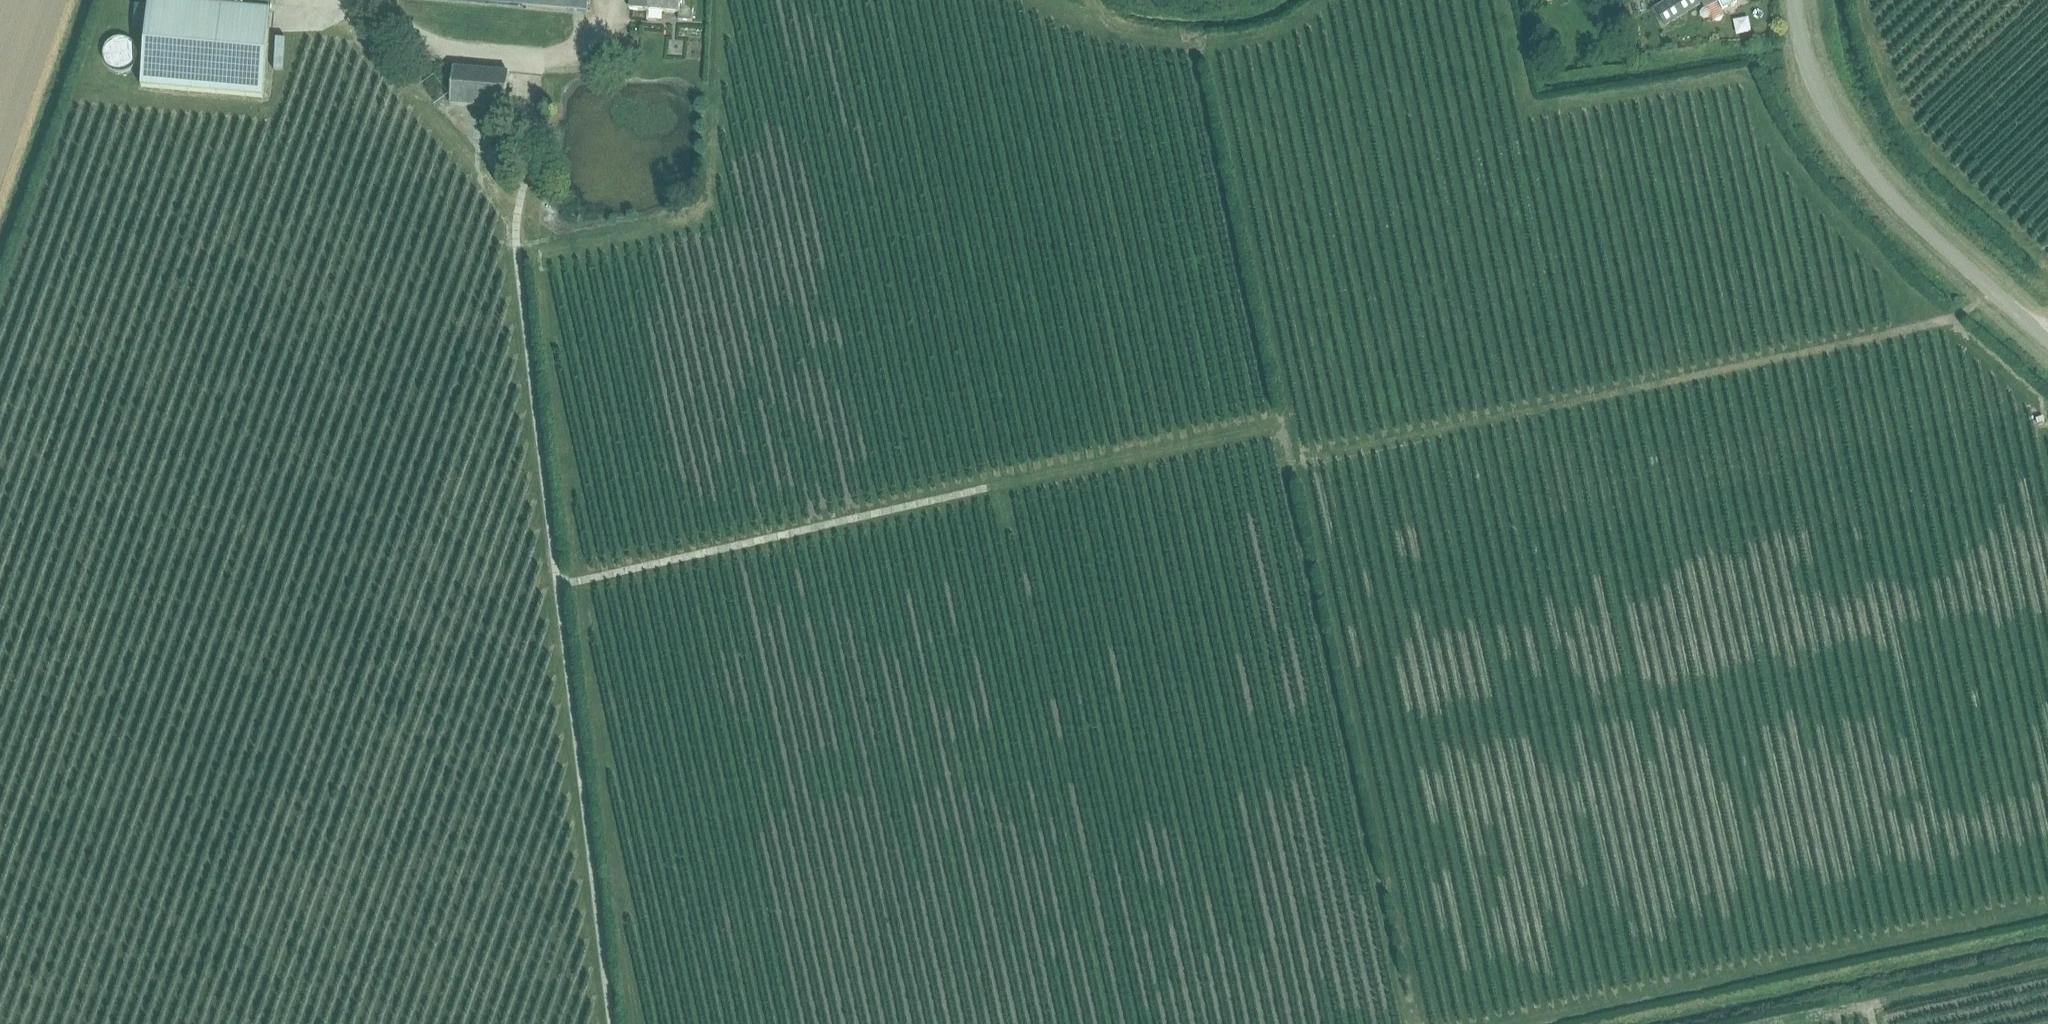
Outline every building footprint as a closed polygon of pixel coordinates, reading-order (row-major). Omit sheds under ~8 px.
[(272,4),(272,0),(149,0),(149,10),(147,33),(142,93),(264,103),(272,4)] [(588,0),(429,0),(587,14),(588,0)] [(629,9),(679,14),(679,22),(694,23),(695,4),(681,3),(681,0),(630,0),(629,9)] [(1697,0),(1666,0),(1655,7),(1667,26),(1700,6),(1697,0)] [(1705,7),(1717,1),(1721,10),(1736,3),(1735,0),(1702,0),(1705,7)] [(136,9),(134,32),(147,33),(149,10),(136,9)] [(508,76),(455,71),(451,107),(505,112),(508,76)]
